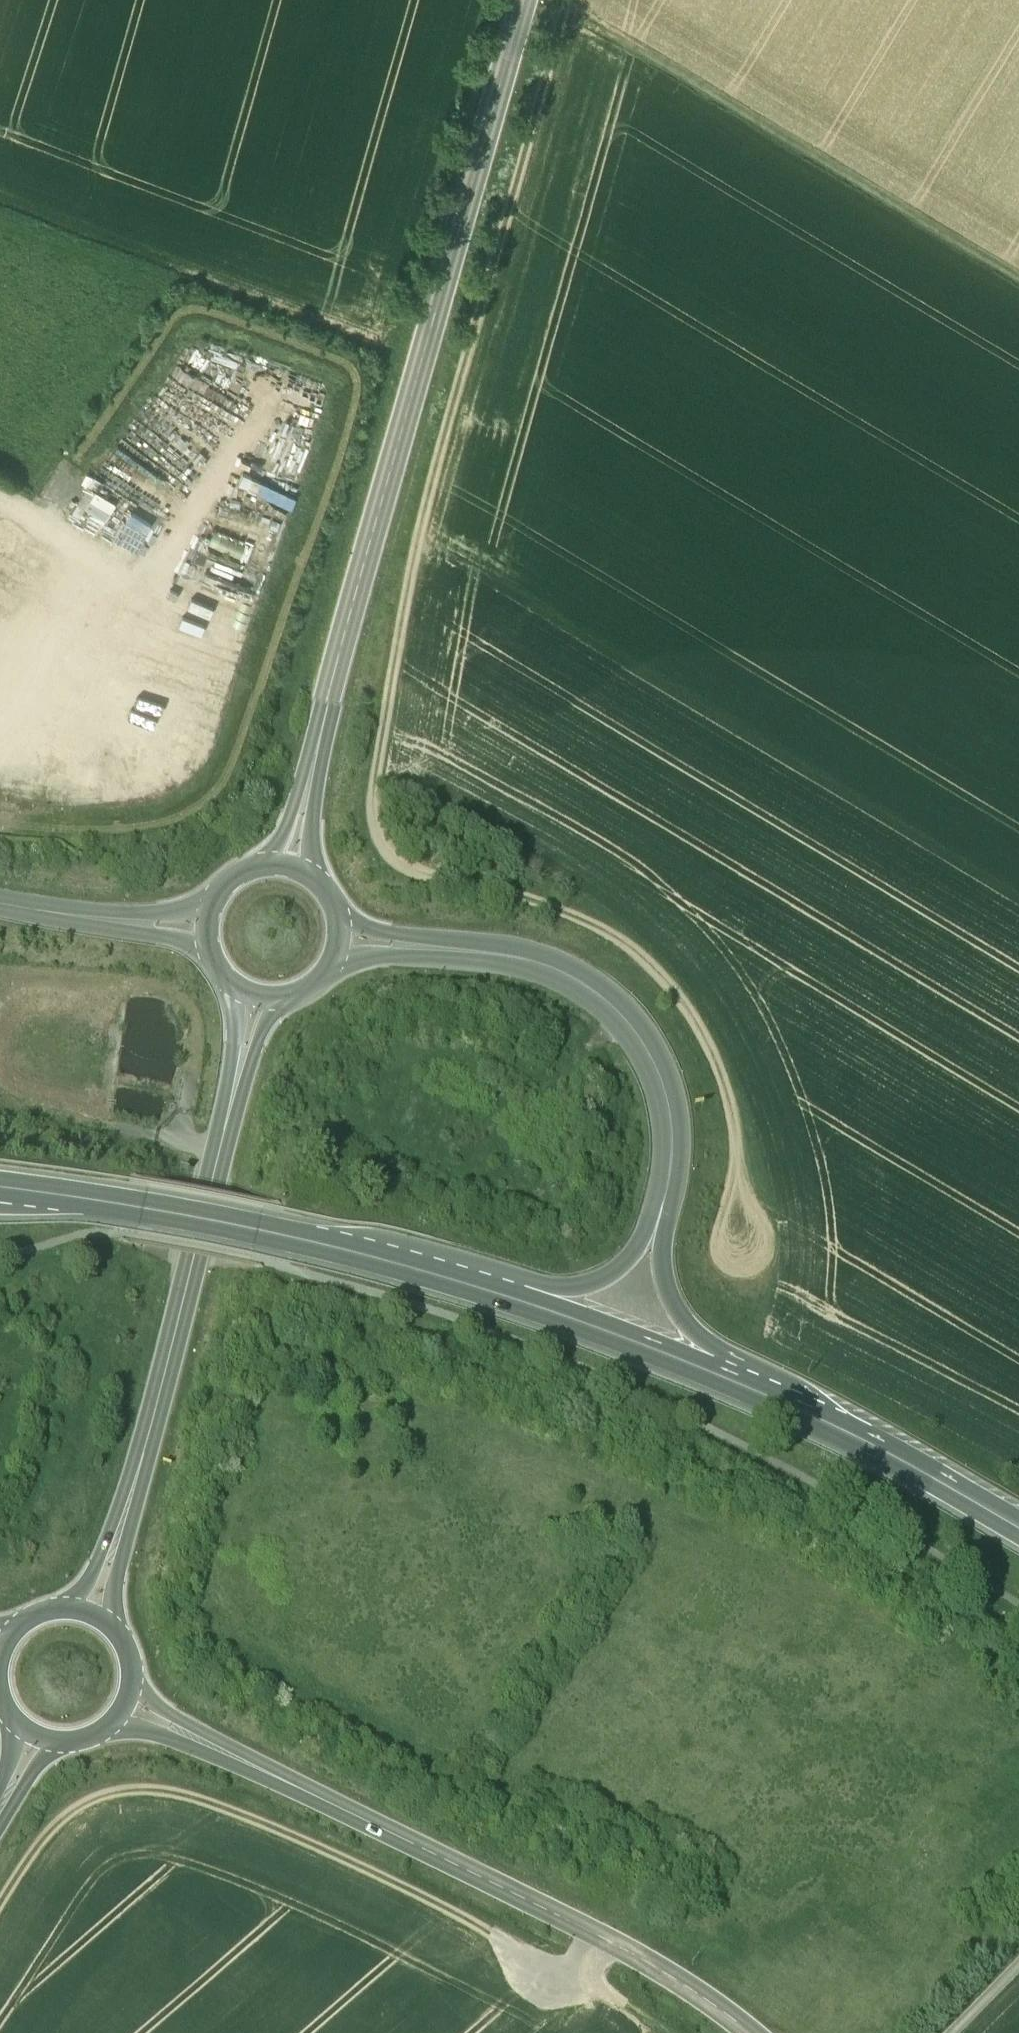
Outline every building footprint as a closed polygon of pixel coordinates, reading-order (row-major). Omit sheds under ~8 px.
[(295,460),(316,383),(293,377),(272,453),(295,460)] [(93,479),(78,511),(88,516),(92,507),(113,517),(124,495),(93,479)]
